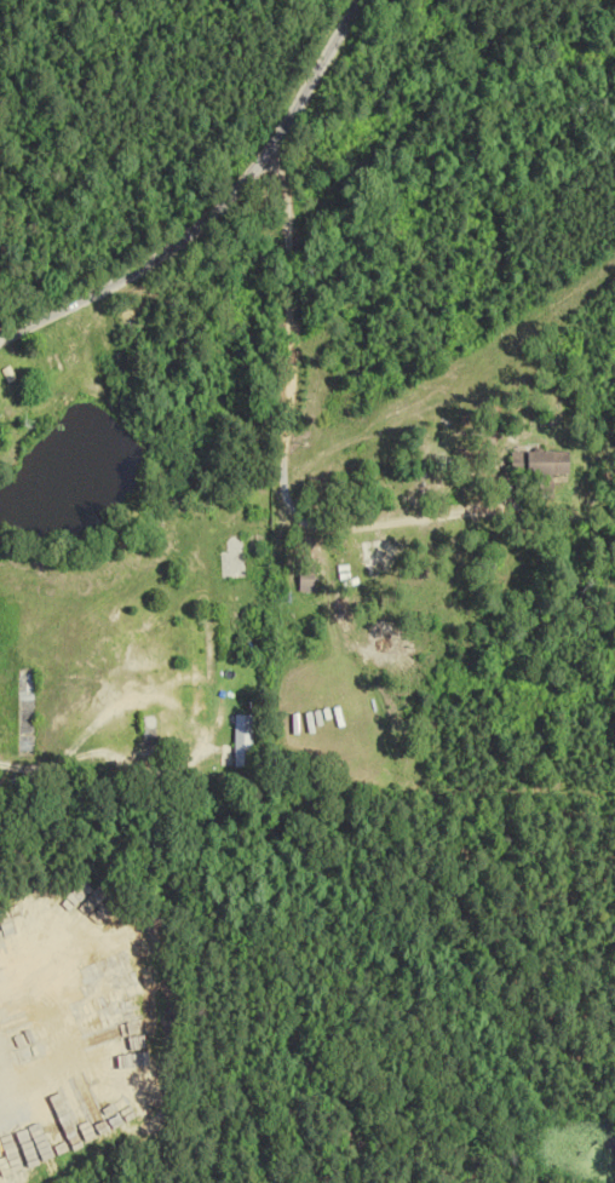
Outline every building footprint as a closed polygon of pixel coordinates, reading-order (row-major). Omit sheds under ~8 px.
[(574,478),(575,453),(517,452),(517,477),(574,478)] [(222,581),(251,579),(249,537),(226,538),(227,554),(220,554),(222,581)] [(301,590),(315,592),(317,575),(303,573),(301,590)] [(234,714),(234,766),(252,766),(252,714),(234,714)] [(105,1045),(86,1030),(66,1055),(85,1071),(105,1045)]
